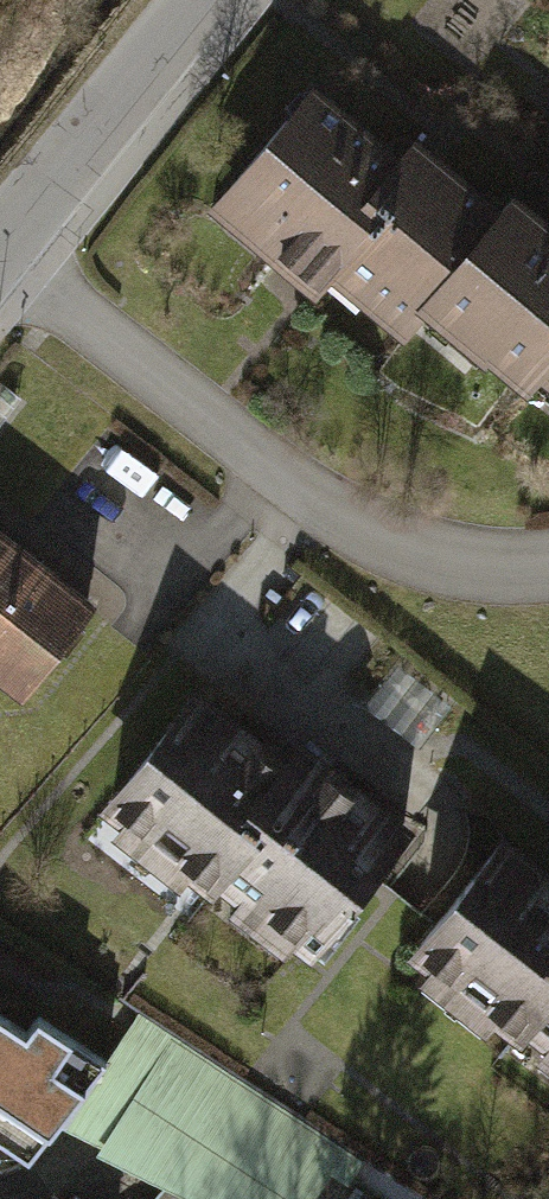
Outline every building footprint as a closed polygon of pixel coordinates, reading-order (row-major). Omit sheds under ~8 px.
[(398,153),(310,83),(199,221),(289,292),(303,274),(392,344),(403,330),(500,209),(410,138),(398,153)] [(514,191),(500,209),(403,330),(497,404),(511,386),(548,416),(548,219),(514,191)] [(99,605),(0,528),(0,691),(20,706),(99,605)] [(301,773),(209,700),(98,838),(191,912),(206,894),(299,969),(407,833),(313,758),(301,773)] [(508,831),(397,969),(505,1054),(519,1037),(548,1061),(548,864),(508,831)] [(345,1147),(140,1011),(102,1058),(59,1119),(169,1180),(152,1198),(302,1198),(345,1147)] [(13,1169),(33,1156),(59,1119),(102,1058),(40,1013),(27,1030),(0,1012),(0,1170),(13,1169)] [(49,1171),(28,1198),(87,1198),(49,1171)]
